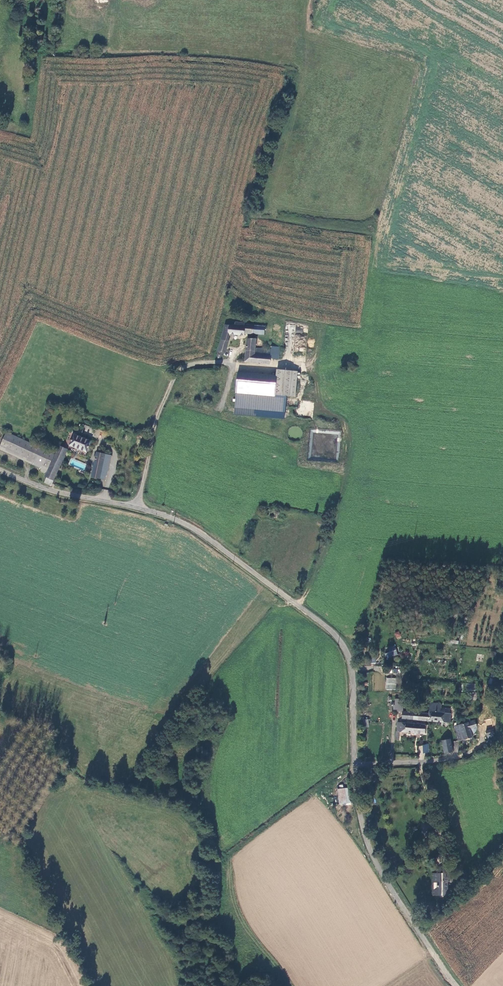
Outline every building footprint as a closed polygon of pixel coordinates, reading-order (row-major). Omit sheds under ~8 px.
[(234,325),(224,325),(216,356),(216,358),(217,359),(218,359),(219,359),(220,357),(220,355),(221,356),(223,351),(225,351),(229,340),(228,340),(229,334),(244,334),(245,331),(258,333),(259,325),(245,324),(245,323),(234,322),(234,325)] [(270,365),(271,358),(272,350),(263,349),(262,354),(254,352),(254,348),(255,338),(247,337),(243,360),(270,365)] [(278,359),(280,347),(272,346),(272,350),(271,358),(278,359)] [(297,372),(276,370),(275,376),(273,396),(286,397),(294,398),(297,372)] [(235,392),(273,396),(275,376),(237,372),(235,392)] [(286,397),(273,396),(235,392),(234,407),(284,412),(286,397)] [(4,433),(0,443),(0,448),(42,466),(45,459),(51,461),(54,454),(4,433)] [(91,440),(73,434),(69,445),(87,452),(91,440)] [(51,461),(45,459),(42,466),(43,466),(41,470),(46,473),(45,476),(47,476),(45,481),(51,485),(66,450),(64,449),(66,446),(59,443),(54,454),(51,461)] [(90,477),(100,479),(105,455),(96,453),(90,477)] [(105,455),(100,479),(104,480),(109,456),(105,455)] [(502,665),(502,660),(500,660),(499,664),(496,664),(496,667),(491,667),(490,674),(488,683),(498,686),(501,676),(499,675),(500,668),(501,665),(502,665)] [(385,689),(395,690),(396,678),(386,677),(385,689)] [(393,712),(402,711),(402,709),(407,710),(406,697),(396,698),(395,705),(393,706),(393,712)] [(430,711),(430,719),(451,720),(451,710),(450,710),(450,706),(443,706),(442,703),(431,701),(430,711)] [(410,718),(410,717),(430,719),(430,711),(407,710),(402,709),(402,711),(402,717),(410,718)] [(457,725),(461,740),(475,736),(474,734),(473,727),(478,726),(480,725),(479,718),(457,725)] [(424,734),(426,725),(398,722),(397,734),(400,735),(400,732),(424,734)] [(446,754),(452,753),(450,740),(443,741),(446,754)] [(347,803),(344,787),(336,788),(338,805),(347,803)] [(433,831),(430,820),(420,823),(421,826),(424,825),(427,833),(433,831)] [(451,868),(443,868),(443,871),(435,871),(435,895),(448,894),(448,880),(451,880),(451,868)]
